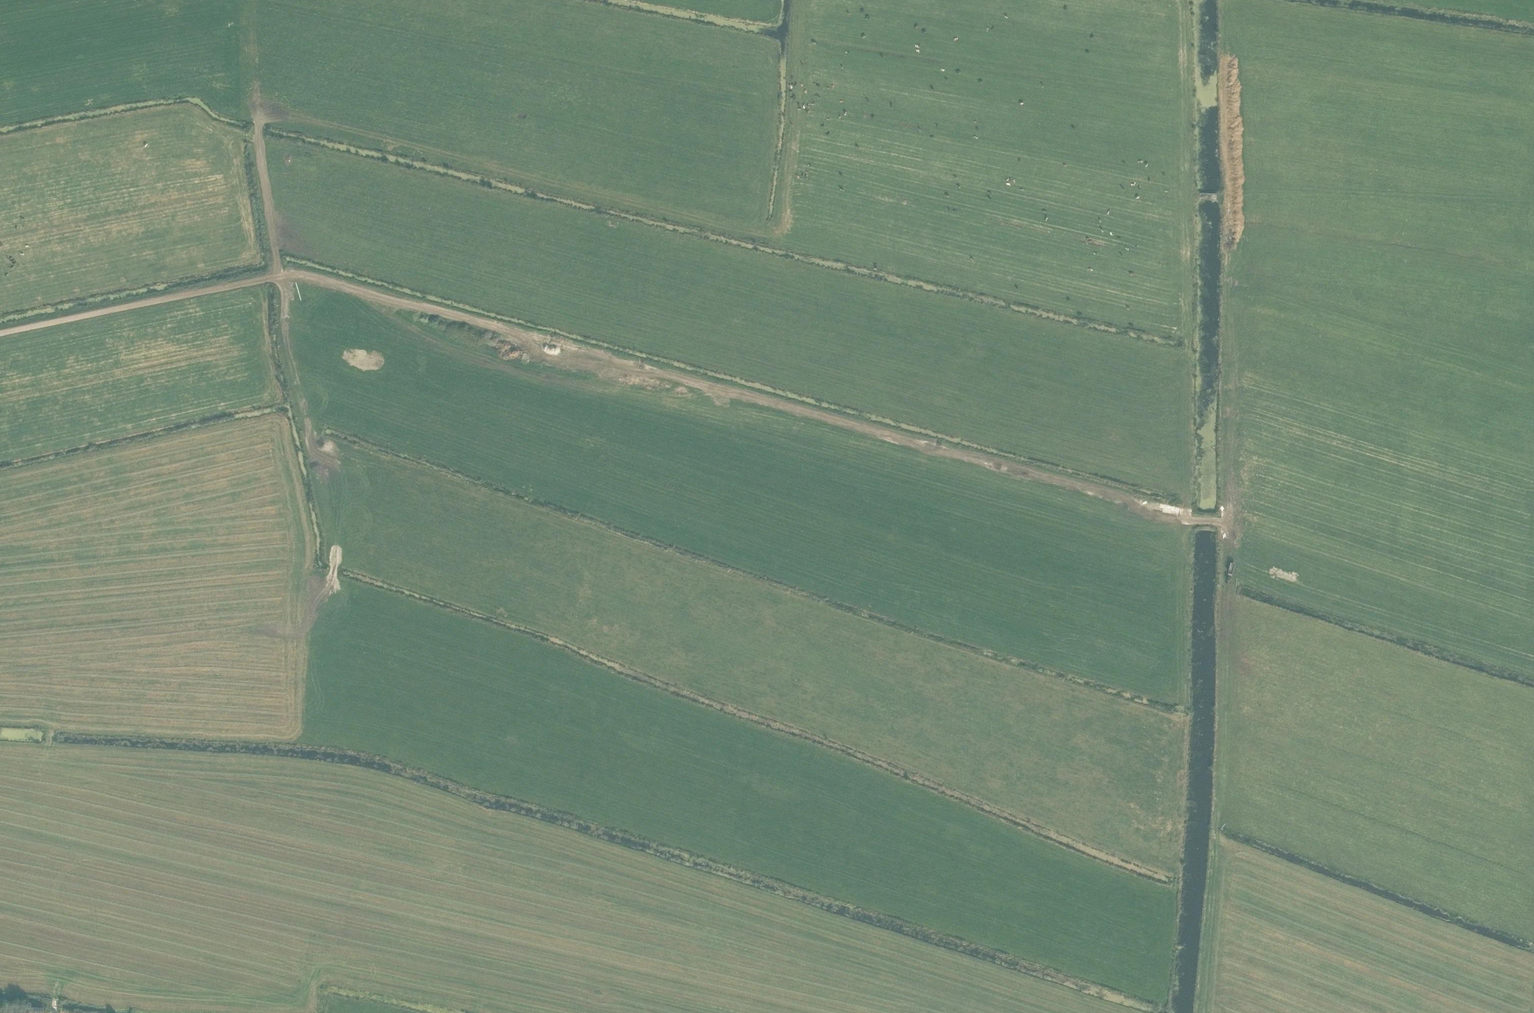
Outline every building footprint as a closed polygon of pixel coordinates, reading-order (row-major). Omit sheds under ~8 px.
[(13,1005),(0,1004),(0,1012),(13,1012),(13,1005)]
